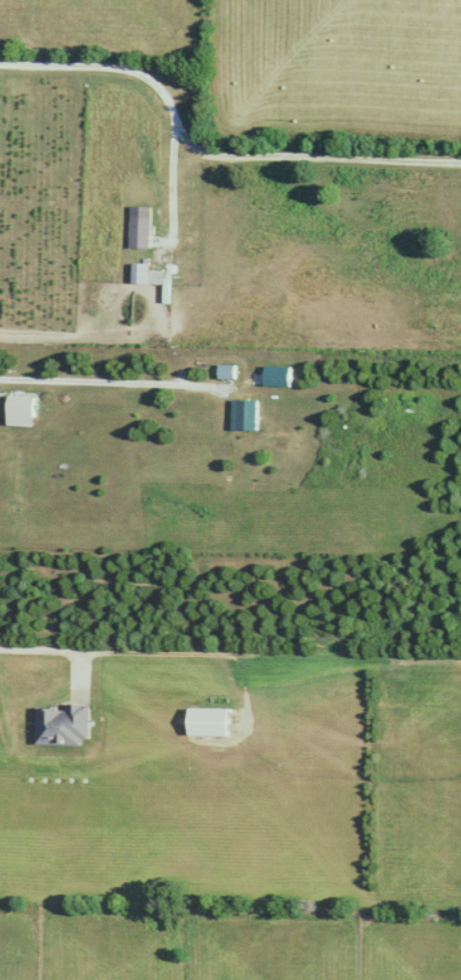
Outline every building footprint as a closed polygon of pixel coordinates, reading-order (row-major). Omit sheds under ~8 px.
[(130,248),(151,248),(151,216),(130,216),(130,248)] [(164,271),(149,271),(149,264),(133,263),(133,283),(164,284),(164,271)] [(236,365),(219,365),(219,378),(236,378),(236,365)] [(87,744),(88,704),(65,703),(65,708),(36,707),(35,742),(87,744)] [(227,708),(188,708),(188,735),(227,735),(227,708)]
